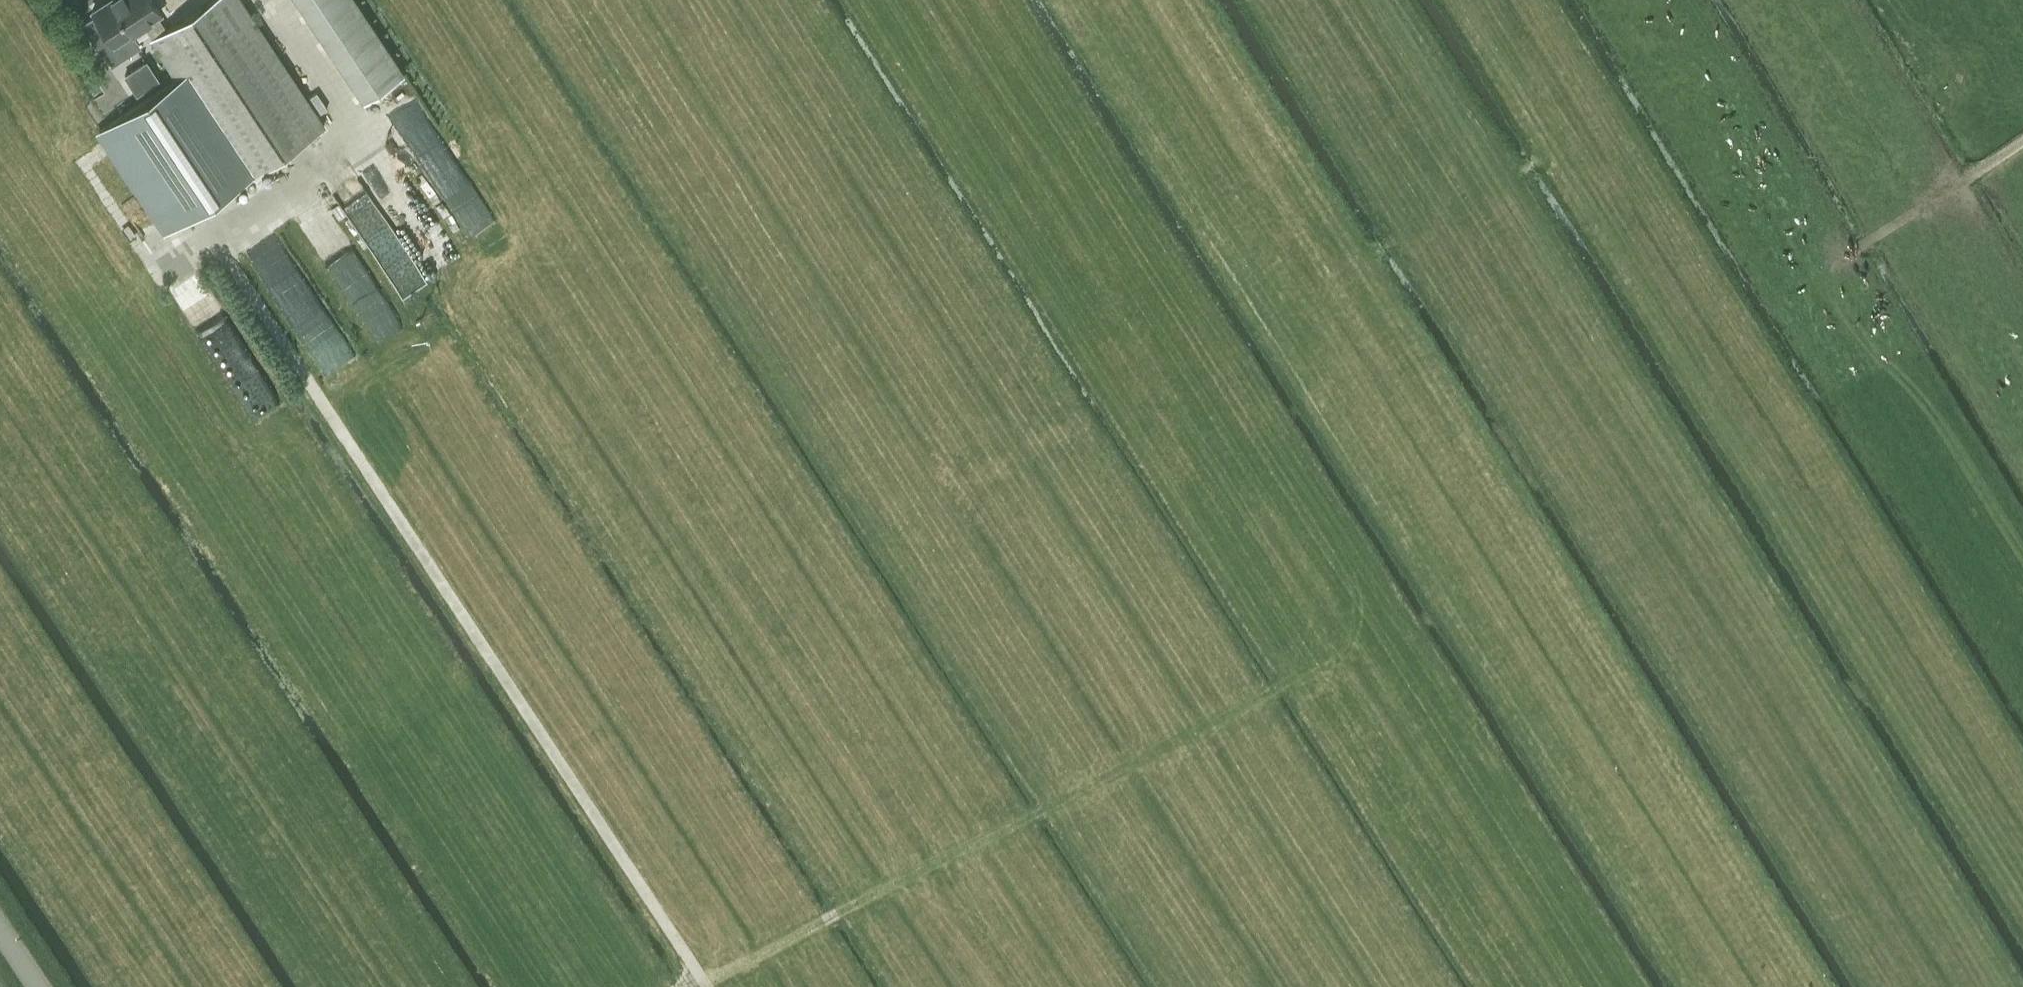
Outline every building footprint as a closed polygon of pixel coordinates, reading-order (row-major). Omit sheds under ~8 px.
[(167,27),(158,13),(162,11),(154,0),(107,0),(93,9),(97,14),(82,24),(101,52),(103,50),(111,63),(139,45),(130,32),(144,22),(153,36),(167,27)] [(153,36),(152,37),(178,77),(100,128),(167,229),(325,124),(242,0),(208,0),(167,27),(153,36)] [(363,99),(404,72),(357,0),(298,0),(363,99)] [(148,60),(125,75),(136,93),(160,77),(148,60)]
